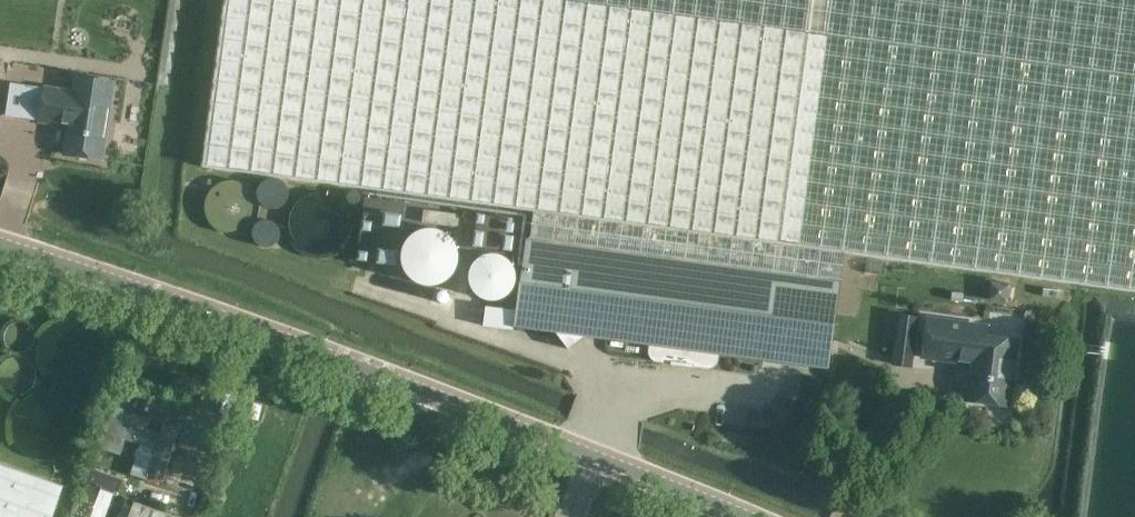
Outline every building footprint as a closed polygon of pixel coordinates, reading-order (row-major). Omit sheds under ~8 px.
[(533,210),(535,210),(759,241),(844,252),(1134,292),(1134,0),(222,0),(201,166),(533,210)] [(64,154),(101,160),(110,103),(76,98),(77,92),(44,86),(39,120),(68,125),(64,154)] [(258,210),(258,209),(257,201),(254,194),(250,189),(246,184),(239,179),(234,177),(227,176),(222,176),(211,179),(206,181),(201,186),(197,191),(193,198),(192,204),(191,211),(192,216),(194,223),(198,229),(203,234),(209,238),(214,240),(220,242),(227,242),(235,240),(240,238),(246,234),(249,231),(253,226),(255,221),(257,216),(258,210)] [(459,214),(424,209),(422,222),(458,227),(459,214)] [(535,210),(533,210),(529,238),(525,238),(513,328),(556,333),(568,349),(585,337),(650,346),(649,351),(649,352),(649,353),(649,354),(649,355),(650,356),(650,357),(651,358),(652,359),(653,360),(654,360),(655,361),(656,361),(657,361),(670,363),(670,365),(693,368),(693,366),(707,367),(708,367),(709,367),(710,367),(711,367),(712,366),(713,366),(713,365),(714,365),(714,364),(715,364),(715,363),(716,362),(716,361),(716,360),(717,360),(717,355),(828,370),(844,252),(759,241),(535,210)] [(920,316),(900,313),(896,339),(916,342),(920,316)] [(965,400),(1008,406),(1017,339),(986,335),(987,325),(926,317),(921,356),(970,363),(965,400)] [(109,353),(108,346),(106,340),(104,335),(100,329),(95,325),(89,322),(82,319),(76,319),(69,319),(63,321),(57,323),(52,327),(48,331),(44,337),(42,343),(41,349),(41,356),(42,364),(46,371),(49,375),(55,381),(61,384),(72,387),(80,387),(86,385),(92,382),(97,379),(102,373),(105,368),(108,361),(109,353)] [(86,425),(85,418),(83,410),(81,406),(76,400),(72,396),(64,391),(56,389),(50,389),(44,389),(37,391),(30,395),(24,400),(19,407),(17,412),(15,419),(14,425),(15,431),(17,439),(20,444),(26,451),(31,455),(37,458),(45,460),(51,460),(56,460),(65,457),(71,454),(75,450),(80,444),(83,438),(85,432),(86,425)] [(100,432),(156,450),(161,434),(146,429),(150,418),(127,411),(123,423),(105,417),(100,432)] [(62,485),(0,464),(0,516),(51,516),(62,485)] [(82,516),(105,516),(114,492),(119,494),(124,480),(88,466),(83,480),(101,486),(100,488),(88,484),(81,504),(75,501),(70,513),(82,516)] [(133,501),(128,516),(178,516),(133,501)]
